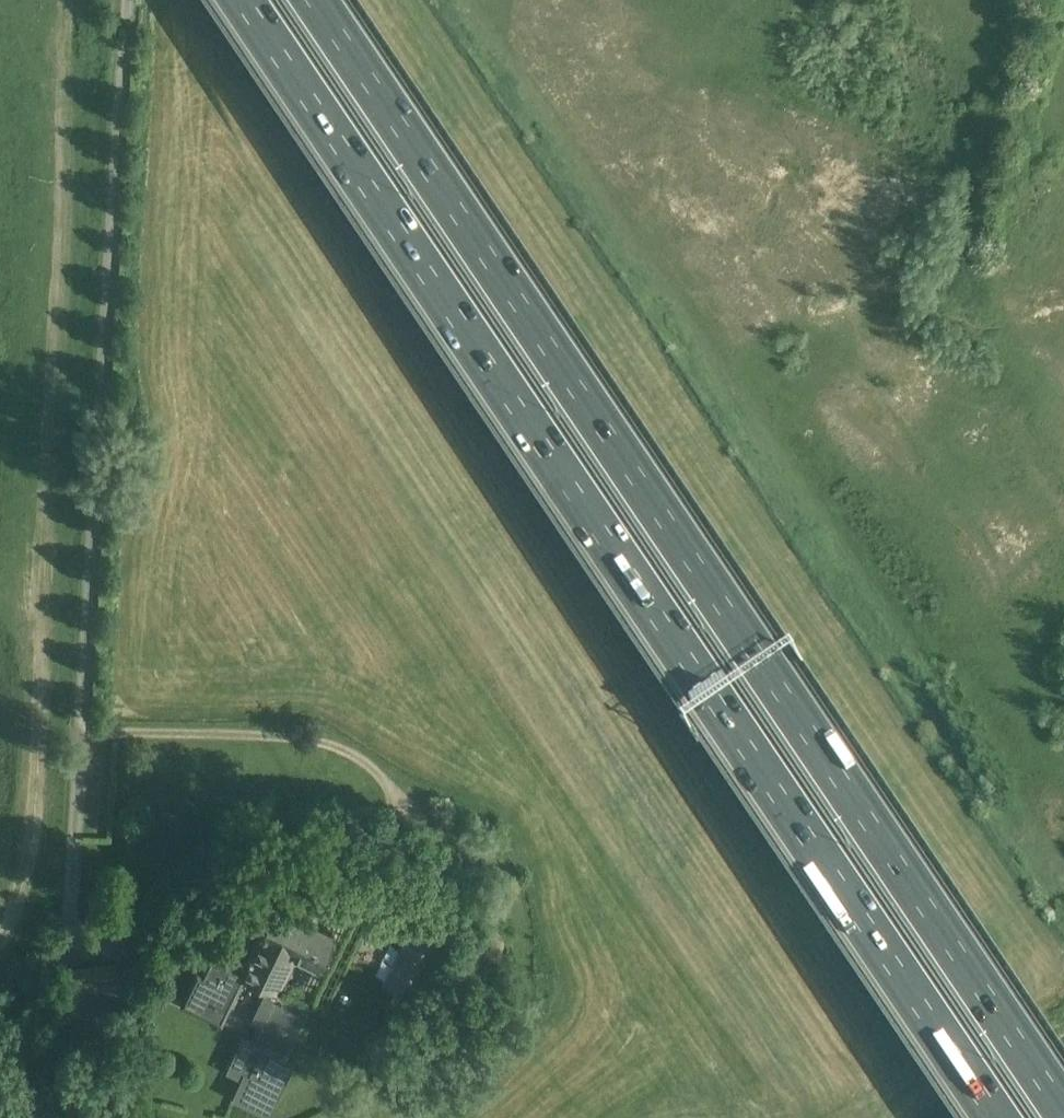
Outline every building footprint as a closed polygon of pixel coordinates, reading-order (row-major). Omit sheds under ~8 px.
[(420,906),(383,980),(416,996),(453,922),(420,906)] [(213,962),(204,981),(235,996),(244,977),(266,987),(251,1019),(261,1024),(252,1043),(241,1037),(225,1071),(245,1080),(237,1097),(268,1112),(291,1064),(283,1060),(308,1007),(280,993),(296,960),(319,971),(336,938),(272,907),(257,938),(255,937),(237,973),(213,962)]
